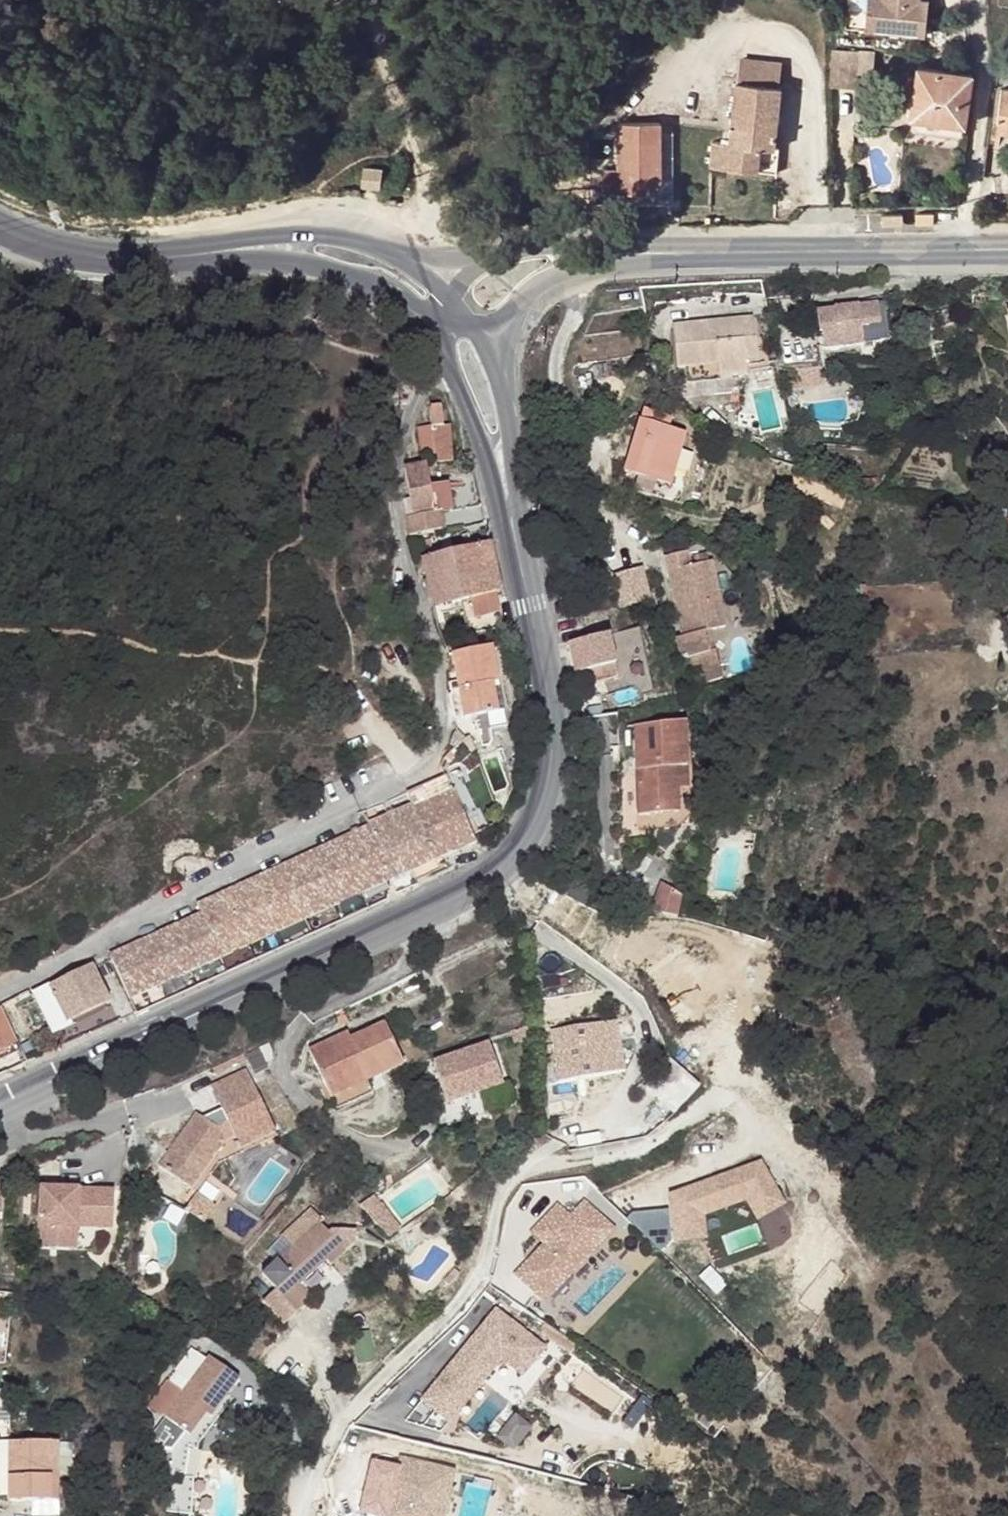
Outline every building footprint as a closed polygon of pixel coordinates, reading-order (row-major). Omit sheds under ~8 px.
[(865,27),(901,31),(904,0),(867,0),(865,27)] [(901,31),(925,34),(929,0),(904,0),(901,31)] [(858,52),(833,51),(831,85),(856,87),(858,52)] [(917,67),(911,117),(963,124),(964,124),(971,76),(917,67)] [(736,83),(729,150),(727,166),(776,172),(778,149),(774,147),(780,89),(736,83)] [(1007,128),(1007,89),(1003,89),(998,127),(1007,128)] [(961,136),(963,124),(911,117),(909,129),(961,136)] [(634,184),(645,184),(661,184),(659,123),(620,123),(619,168),(606,169),(606,192),(634,192),(634,184)] [(709,164),(727,166),(729,150),(711,148),(709,164)] [(366,167),(364,185),(383,187),(385,169),(366,167)] [(634,184),(634,192),(645,192),(645,184),(634,184)] [(902,216),(883,216),(883,225),(902,225),(902,216)] [(834,310),(817,312),(819,334),(822,334),(824,350),(862,345),(862,342),(880,340),(876,305),(858,307),(857,304),(833,307),(834,310)] [(716,363),(717,377),(744,373),(743,360),(741,339),(753,338),(751,317),(722,320),(723,327),(713,328),(712,321),(672,325),(677,367),(684,366),(716,363)] [(722,320),(712,321),(713,328),(723,327),(722,320)] [(755,359),(753,338),(741,339),(743,360),(755,359)] [(716,363),(684,366),(685,380),(717,377),(716,363)] [(432,407),(434,427),(434,430),(442,429),(440,406),(432,407)] [(669,485),(674,470),(664,467),(669,446),(680,449),(684,433),(666,428),(669,416),(643,409),(625,472),(638,476),(635,489),(651,494),(656,481),(669,485)] [(434,430),(434,427),(418,429),(421,457),(435,456),(436,463),(453,463),(451,428),(442,429),(434,430)] [(674,470),(680,449),(669,446),(664,467),(674,470)] [(404,503),(410,538),(445,531),(441,514),(452,511),(447,486),(431,489),(426,465),(406,469),(411,501),(404,502),(404,503)] [(434,610),(441,608),(461,603),(472,601),(476,620),(472,621),(475,635),(504,629),(503,620),(497,595),(500,595),(490,546),(422,561),(434,610)] [(686,553),(663,558),(680,640),(724,629),(711,563),(689,568),(686,553)] [(616,604),(652,599),(648,566),(612,571),(616,604)] [(472,601),(461,603),(463,611),(465,623),(472,621),(476,620),(472,601)] [(443,616),(463,611),(461,603),(441,608),(443,616)] [(608,638),(566,648),(574,676),(583,674),(615,666),(608,638)] [(492,650),(453,658),(465,721),(505,713),(492,650)] [(615,666),(583,674),(587,687),(618,679),(615,666)] [(636,748),(637,770),(642,770),(642,783),(637,783),(638,814),(678,813),(677,769),(686,768),(684,724),(635,727),(636,748)] [(688,808),(686,768),(677,769),(678,813),(638,814),(638,825),(670,824),(678,823),(681,821),(684,818),(686,813),(688,808)] [(458,774),(447,779),(466,824),(477,819),(458,774)] [(451,854),(475,845),(466,824),(447,779),(409,796),(414,809),(370,827),(380,852),(389,873),(392,880),(395,878),(451,854)] [(355,845),(344,851),(364,894),(379,887),(376,880),(389,873),(380,852),(370,827),(351,836),(355,845)] [(328,847),(310,855),(331,901),(345,894),(348,901),(364,894),(344,851),(332,856),(328,847)] [(310,855),(293,863),(298,872),(286,878),(306,921),(321,914),(318,907),(331,901),(310,855)] [(379,887),(392,880),(389,873),(376,880),(379,887)] [(270,874),(252,883),(274,927),(287,921),(290,928),(306,921),(286,878),(274,883),(270,874)] [(252,883),(235,891),(239,900),(228,905),(248,948),(263,941),(260,934),(274,927),(252,883)] [(656,905),(682,914),(689,892),(662,884),(656,905)] [(345,894),(331,901),(335,907),(348,901),(345,894)] [(335,907),(331,901),(318,907),(321,914),(335,907)] [(212,902),(195,909),(219,962),(248,948),(228,905),(216,911),(212,902)] [(186,936),(174,941),(190,975),(219,962),(199,919),(181,927),(186,936)] [(287,921),(274,927),(277,935),(290,928),(287,921)] [(277,935),(274,927),(260,934),(263,941),(277,935)] [(158,938),(141,946),(161,989),(190,975),(174,941),(162,947),(158,938)] [(128,963),(117,969),(133,1003),(161,989),(141,946),(123,954),(128,963)] [(93,966),(35,994),(53,1032),(111,1004),(93,966)] [(343,1008),(336,1012),(341,1024),(349,1020),(343,1008)] [(610,1020),(608,1009),(550,1019),(554,1046),(560,1045),(557,1028),(610,1020)] [(1,1010),(0,1010),(0,1048),(15,1040),(3,1015),(1,1010)] [(559,1081),(584,1077),(624,1071),(621,1052),(614,1053),(610,1020),(557,1028),(560,1045),(554,1046),(559,1081)] [(309,1049),(330,1095),(367,1080),(403,1064),(385,1023),(350,1038),(347,1032),(309,1049)] [(4,1058),(19,1051),(15,1040),(0,1048),(2,1051),(4,1058)] [(496,1051),(436,1063),(444,1105),(504,1094),(496,1051)] [(646,1088),(674,1112),(700,1083),(671,1058),(646,1088)] [(241,1147),(275,1130),(246,1068),(211,1085),(222,1106),(203,1116),(197,1112),(160,1166),(198,1192),(217,1165),(224,1156),(217,1151),(224,1142),(236,1137),(241,1147)] [(367,1080),(330,1095),(336,1108),(372,1092),(367,1080)] [(224,1156),(217,1165),(278,1135),(275,1130),(241,1147),(236,1137),(224,1142),(217,1151),(224,1156)] [(780,1199),(757,1160),(668,1195),(678,1240),(704,1234),(699,1212),(744,1194),(755,1214),(780,1199)] [(113,1190),(39,1187),(37,1249),(68,1251),(69,1228),(76,1228),(77,1216),(96,1216),(95,1219),(112,1220),(113,1190)] [(370,1197),(360,1204),(367,1212),(376,1205),(370,1197)] [(546,1298),(617,1227),(590,1200),(576,1214),(564,1202),(545,1221),(557,1234),(549,1242),(520,1271),(546,1298)] [(377,1204),(376,1205),(367,1212),(388,1237),(399,1229),(377,1204)] [(112,1220),(95,1219),(95,1227),(112,1228),(112,1220)] [(319,1221),(263,1273),(298,1311),(313,1297),(300,1284),(317,1268),(326,1259),(331,1265),(346,1250),(319,1221)] [(557,1234),(545,1221),(537,1229),(549,1242),(557,1234)] [(76,1228),(69,1228),(68,1251),(75,1250),(76,1228)] [(322,1273),(331,1265),(326,1259),(317,1268),(322,1273)] [(546,1341),(497,1303),(424,1396),(452,1418),(503,1353),(524,1370),(546,1341)] [(197,1445),(200,1441),(222,1412),(217,1408),(241,1378),(210,1355),(190,1379),(178,1369),(152,1403),(165,1413),(155,1460),(185,1466),(191,1442),(194,1445),(197,1445)] [(51,1427),(51,1442),(57,1442),(65,1442),(65,1428),(51,1427)] [(8,1459),(8,1442),(0,1443),(0,1459),(8,1459)] [(8,1459),(9,1497),(9,1503),(58,1501),(57,1442),(51,1442),(8,1442),(8,1459)] [(387,1514),(396,1515),(434,1515),(441,1480),(450,1482),(453,1466),(400,1454),(387,1514)] [(9,1497),(8,1459),(0,1459),(0,1497),(9,1497)] [(434,1515),(442,1515),(444,1509),(448,1510),(453,1483),(450,1482),(441,1480),(434,1515)]
